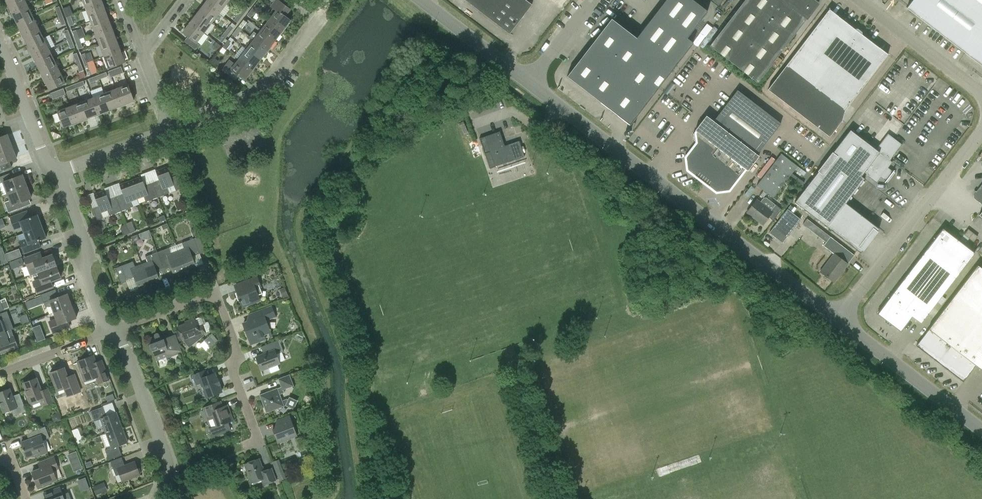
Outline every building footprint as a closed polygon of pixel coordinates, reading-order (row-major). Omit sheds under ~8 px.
[(7,2),(12,12),(27,4),(25,0),(7,0),(6,1),(7,2)] [(103,4),(101,0),(83,0),(87,10),(103,4)] [(223,0),(208,0),(206,3),(219,13),(227,3),(223,0)] [(259,0),(253,8),(256,10),(262,3),(259,0)] [(269,20),(283,30),(290,20),(285,16),(290,9),(278,0),(276,0),(271,6),(277,10),(269,20)] [(526,0),(466,0),(509,34),(532,4),(526,0)] [(612,18),(567,76),(630,125),(693,43),(687,38),(708,11),(693,0),(666,0),(637,37),(612,18)] [(815,0),(744,0),(709,45),(757,83),(806,19),(807,20),(819,3),(815,0)] [(906,8),(981,66),(981,65),(981,0),(912,0),(906,8)] [(198,12),(208,20),(212,23),(219,13),(206,3),(198,12)] [(17,23),(32,16),(27,4),(12,12),(17,23)] [(91,21),(107,15),(103,4),(87,10),(91,21)] [(70,5),(63,8),(67,17),(71,16),(71,15),(73,14),(70,5)] [(249,8),(245,5),(239,13),(243,15),(249,8)] [(247,15),(251,17),(256,10),(253,8),(247,15)] [(829,9),(786,65),(768,89),(829,136),(842,120),(844,110),(888,54),(862,34),(862,32),(858,28),(855,29),(829,9)] [(191,22),(204,32),(212,23),(208,20),(198,12),(191,22)] [(234,20),(237,23),(243,15),(239,13),(234,20)] [(95,33),(112,27),(107,15),(91,21),(95,33)] [(32,16),(17,23),(22,34),(38,27),(32,16)] [(247,22),(244,20),(238,27),(241,30),(247,22)] [(283,30),(269,20),(262,30),(275,40),(283,30)] [(204,32),(191,22),(183,32),(188,36),(184,41),(195,49),(199,44),(197,42),(204,32)] [(234,27),(230,25),(224,32),(228,35),(234,27)] [(38,27),(22,34),(28,45),(43,38),(38,27)] [(112,27),(95,33),(100,44),(116,38),(112,27)] [(232,34),(236,37),(241,30),(238,27),(232,34)] [(275,40),(262,30),(258,34),(254,31),(250,37),(254,40),(254,39),(268,50),(275,40)] [(219,40),(222,42),(228,35),(224,32),(219,40)] [(33,56),(49,49),(43,38),(28,45),(33,56)] [(116,38),(100,44),(104,56),(120,50),(116,38)] [(226,49),(232,42),(229,39),(223,47),(226,49)] [(247,49),(260,60),(268,50),(254,39),(254,40),(247,49)] [(39,68),(54,60),(49,49),(33,56),(39,68)] [(260,60),(247,49),(239,59),(252,70),(260,60)] [(120,50),(104,56),(109,68),(125,62),(120,50)] [(245,80),(252,70),(239,59),(235,64),(229,60),(222,70),(236,81),(240,76),(245,80)] [(44,79),(60,71),(54,60),(39,68),(44,79)] [(111,77),(123,72),(121,66),(109,71),(111,77)] [(60,71),(44,79),(50,90),(65,83),(60,71)] [(104,93),(110,109),(134,100),(128,84),(104,93)] [(66,94),(63,88),(51,93),(53,99),(66,94)] [(745,169),(747,170),(759,156),(757,154),(781,123),(737,90),(713,121),(706,115),(695,130),(696,131),(697,132),(698,141),(686,157),(687,170),(716,192),(729,190),(745,169)] [(110,109),(104,93),(93,98),(99,114),(110,109)] [(81,102),(87,118),(99,114),(93,98),(81,102)] [(87,118),(81,102),(70,106),(76,123),(87,118)] [(76,123),(70,106),(58,111),(64,127),(76,123)] [(879,229),(845,203),(867,175),(876,183),(880,177),(882,178),(883,177),(887,177),(889,174),(889,170),(890,169),(888,167),(892,162),(890,160),(902,144),(888,133),(876,149),(850,130),(795,202),(827,227),(861,253),(879,229)] [(514,160),(524,157),(524,156),(519,142),(504,147),(502,139),(500,132),(480,139),(485,153),(490,168),(496,166),(495,166),(514,159),(514,160)] [(12,146),(7,134),(0,137),(0,136),(0,151),(12,146)] [(10,161),(16,159),(12,146),(0,151),(0,171),(12,167),(10,161)] [(797,166),(781,153),(757,185),(773,198),(797,166)] [(177,175),(171,177),(167,167),(156,171),(159,179),(152,182),(158,197),(169,193),(167,187),(174,185),(176,190),(182,188),(177,175)] [(2,195),(8,193),(27,186),(22,174),(9,179),(7,174),(0,177),(0,190),(2,195)] [(131,180),(137,198),(144,196),(146,202),(158,197),(152,182),(145,184),(142,176),(131,180)] [(116,195),(121,211),(133,206),(131,201),(137,198),(131,180),(120,185),(123,193),(116,195)] [(973,196),(981,203),(981,184),(973,196)] [(20,208),(18,203),(31,198),(27,186),(8,193),(12,205),(6,207),(8,212),(20,208)] [(103,218),(101,212),(107,210),(110,215),(121,211),(116,195),(108,198),(105,190),(94,194),(98,205),(92,207),(97,220),(103,218)] [(763,224),(768,217),(773,220),(781,209),(766,197),(763,198),(760,203),(756,200),(747,212),(763,224)] [(769,233),(782,243),(804,215),(790,205),(769,233)] [(14,229),(22,226),(24,233),(42,226),(37,214),(25,218),(23,212),(10,217),(14,229)] [(854,255),(830,237),(811,222),(801,235),(805,239),(812,229),(827,241),(823,246),(834,254),(820,272),(833,282),(854,255)] [(126,224),(122,226),(121,228),(123,235),(129,233),(126,224)] [(37,248),(34,242),(46,238),(42,226),(24,233),(26,239),(19,241),(23,253),(37,248)] [(960,271),(974,253),(943,228),(927,249),(919,259),(878,313),(900,331),(912,316),(921,323),(932,308),(959,273),(960,271)] [(964,234),(973,242),(977,237),(968,229),(964,234)] [(182,243),(184,248),(178,251),(185,269),(195,264),(192,256),(205,251),(200,236),(182,243)] [(158,252),(163,267),(171,265),(174,273),(185,269),(178,251),(171,253),(169,247),(158,252)] [(142,264),(148,282),(159,278),(156,270),(163,267),(158,252),(146,256),(148,262),(142,264)] [(38,273),(57,266),(52,254),(40,259),(38,253),(24,258),(28,268),(31,275),(38,273)] [(0,259),(0,263),(1,265),(8,262),(6,256),(0,259)] [(16,260),(9,263),(12,270),(18,267),(16,260)] [(121,283),(134,278),(137,286),(148,282),(142,264),(135,267),(133,261),(115,268),(121,283)] [(978,265),(928,329),(929,329),(916,346),(963,382),(975,365),(981,370),(981,268),(978,265)] [(51,288),(49,282),(61,277),(57,266),(38,273),(41,280),(33,282),(37,293),(51,288)] [(240,300),(239,300),(239,302),(240,302),(242,307),(260,300),(258,295),(263,293),(260,287),(261,287),(257,276),(246,281),(248,286),(236,291),(240,300)] [(46,307),(51,305),(54,312),(72,305),(67,293),(55,298),(52,290),(41,295),(46,307)] [(25,302),(28,309),(35,306),(33,299),(25,302)] [(66,328),(64,322),(76,318),(72,305),(54,312),(56,319),(51,321),(53,326),(51,327),(53,333),(66,328)] [(259,311),(262,316),(243,323),(248,336),(251,335),(254,343),(265,339),(263,332),(269,330),(265,320),(275,316),(271,306),(259,311)] [(8,310),(0,314),(0,333),(5,332),(11,329),(14,327),(8,310)] [(203,324),(197,326),(194,318),(188,321),(189,322),(178,327),(182,339),(194,335),(194,337),(206,332),(203,324)] [(3,346),(5,351),(18,346),(11,329),(5,332),(0,333),(0,347),(3,346)] [(148,339),(150,344),(149,345),(149,346),(148,346),(148,347),(148,348),(148,349),(148,350),(149,351),(150,352),(151,352),(152,352),(153,352),(156,360),(167,356),(167,357),(181,352),(175,334),(161,339),(159,334),(158,333),(157,333),(156,333),(155,333),(155,334),(154,335),(154,336),(148,339)] [(215,342),(209,336),(204,340),(210,347),(215,342)] [(266,345),(269,352),(256,357),(261,370),(269,367),(271,373),(280,370),(277,364),(280,363),(279,362),(285,359),(282,352),(284,351),(280,342),(283,341),(282,339),(266,345)] [(104,368),(98,370),(93,357),(78,362),(86,381),(98,377),(101,382),(108,379),(104,368)] [(81,391),(74,374),(68,377),(64,367),(50,373),(57,391),(64,388),(67,396),(81,391)] [(217,380),(215,373),(208,375),(206,370),(193,375),(196,384),(201,382),(206,397),(222,391),(219,384),(218,384),(217,380)] [(281,386),(278,388),(260,395),(266,413),(286,405),(294,409),(298,401),(289,397),(288,399),(287,399),(282,400),(280,394),(284,392),(283,390),(294,385),(289,374),(278,379),(281,386)] [(23,383),(26,391),(25,391),(31,404),(32,405),(41,401),(43,405),(53,402),(48,388),(41,391),(37,378),(23,383)] [(15,401),(10,388),(0,392),(0,403),(3,413),(12,410),(14,415),(26,411),(22,399),(15,401)] [(113,393),(106,396),(108,401),(115,398),(113,393)] [(203,407),(208,420),(214,417),(217,425),(209,428),(212,436),(231,429),(228,422),(233,420),(227,405),(223,407),(220,401),(203,407)] [(94,421),(100,419),(106,433),(122,427),(120,421),(117,422),(114,412),(107,415),(103,406),(91,411),(94,421)] [(54,423),(61,420),(59,413),(53,415),(52,418),(54,423)] [(278,443),(297,435),(290,416),(277,420),(279,427),(273,429),(278,443)] [(31,431),(34,438),(21,443),(24,451),(25,451),(27,457),(38,453),(39,455),(47,451),(43,440),(50,438),(45,426),(31,431)] [(122,455),(118,446),(125,443),(122,434),(124,433),(122,427),(106,433),(111,447),(105,450),(109,460),(122,455)] [(76,451),(67,454),(69,460),(79,457),(76,451)] [(38,486),(56,479),(64,476),(61,468),(58,468),(54,457),(41,462),(43,468),(32,472),(38,486)] [(116,475),(120,474),(122,481),(140,475),(135,461),(125,465),(122,457),(110,461),(116,475)] [(271,468),(264,471),(259,458),(244,464),(251,483),(262,479),(264,484),(276,480),(271,468)] [(286,478),(279,459),(272,462),(280,481),(286,478)] [(85,487),(89,486),(86,477),(79,479),(82,485),(85,487)] [(104,482),(93,486),(96,495),(108,491),(104,482)] [(60,487),(53,489),(56,497),(50,498),(65,498),(60,487)]
